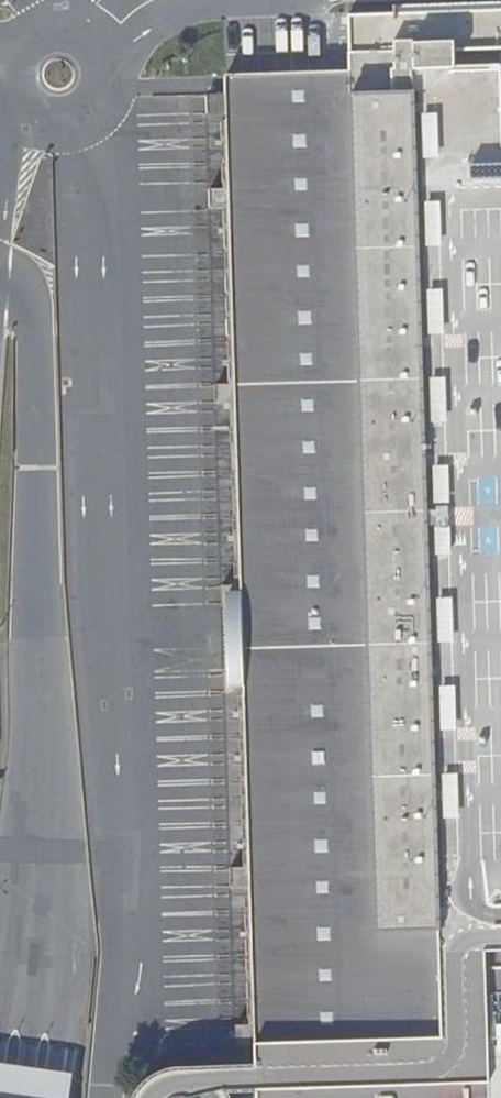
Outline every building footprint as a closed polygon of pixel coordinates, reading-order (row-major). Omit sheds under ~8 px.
[(347,14),(349,68),(349,71),(320,72),(225,75),(226,85),(220,86),(220,94),(220,114),(223,188),(224,208),(229,383),(230,403),(236,585),(236,605),(245,605),(247,672),(238,673),(239,693),(244,867),(245,888),(250,1025),(250,1045),(255,1045),(255,1066),(256,1088),(256,1097),(500,1097),(500,10),(347,14)] [(206,115),(220,114),(220,94),(206,94),(206,115)] [(209,208),(224,208),(223,188),(209,188),(209,208)] [(229,383),(215,384),(216,404),(230,403),(229,383)] [(236,605),(236,585),(221,585),(222,606),(236,605)] [(225,694),(239,693),(238,673),(224,673),(225,694)] [(230,868),(231,888),(245,888),(244,867),(230,868)] [(250,1025),(235,1025),(236,1046),(250,1045),(250,1025)] [(72,1073),(14,1065),(0,1063),(0,1097),(68,1097),(72,1073)] [(256,1088),(255,1066),(177,1070),(169,1071),(162,1073),(153,1077),(147,1082),(142,1087),(138,1093),(135,1097),(229,1097),(224,1089),(256,1088)]
